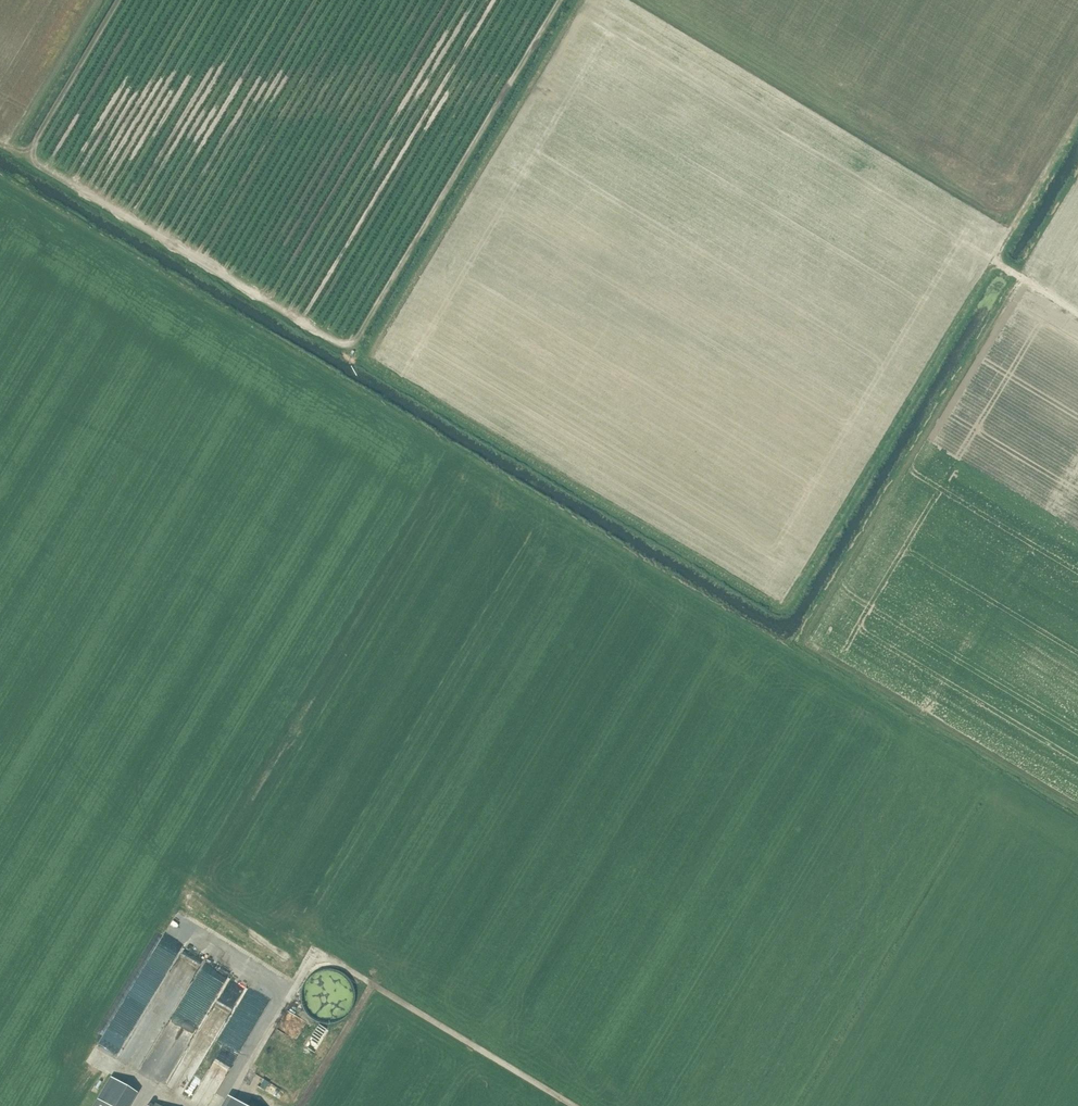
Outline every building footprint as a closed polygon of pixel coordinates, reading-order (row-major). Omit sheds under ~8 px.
[(204,959),(167,1032),(188,1043),(225,970),(204,959)] [(244,1039),(266,994),(251,987),(250,988),(233,980),(201,1044),(212,1049),(218,1036),(227,1040),(230,1033),(244,1039)] [(281,1023),(296,1033),(306,1018),(291,1008),(281,1023)] [(190,1055),(206,1061),(211,1048),(195,1042),(190,1055)] [(191,1061),(184,1067),(192,1076),(199,1070),(191,1061)] [(108,1105),(127,1105),(135,1092),(109,1077),(96,1099),(108,1105)] [(227,1096),(221,1105),(243,1105),(227,1096)]
